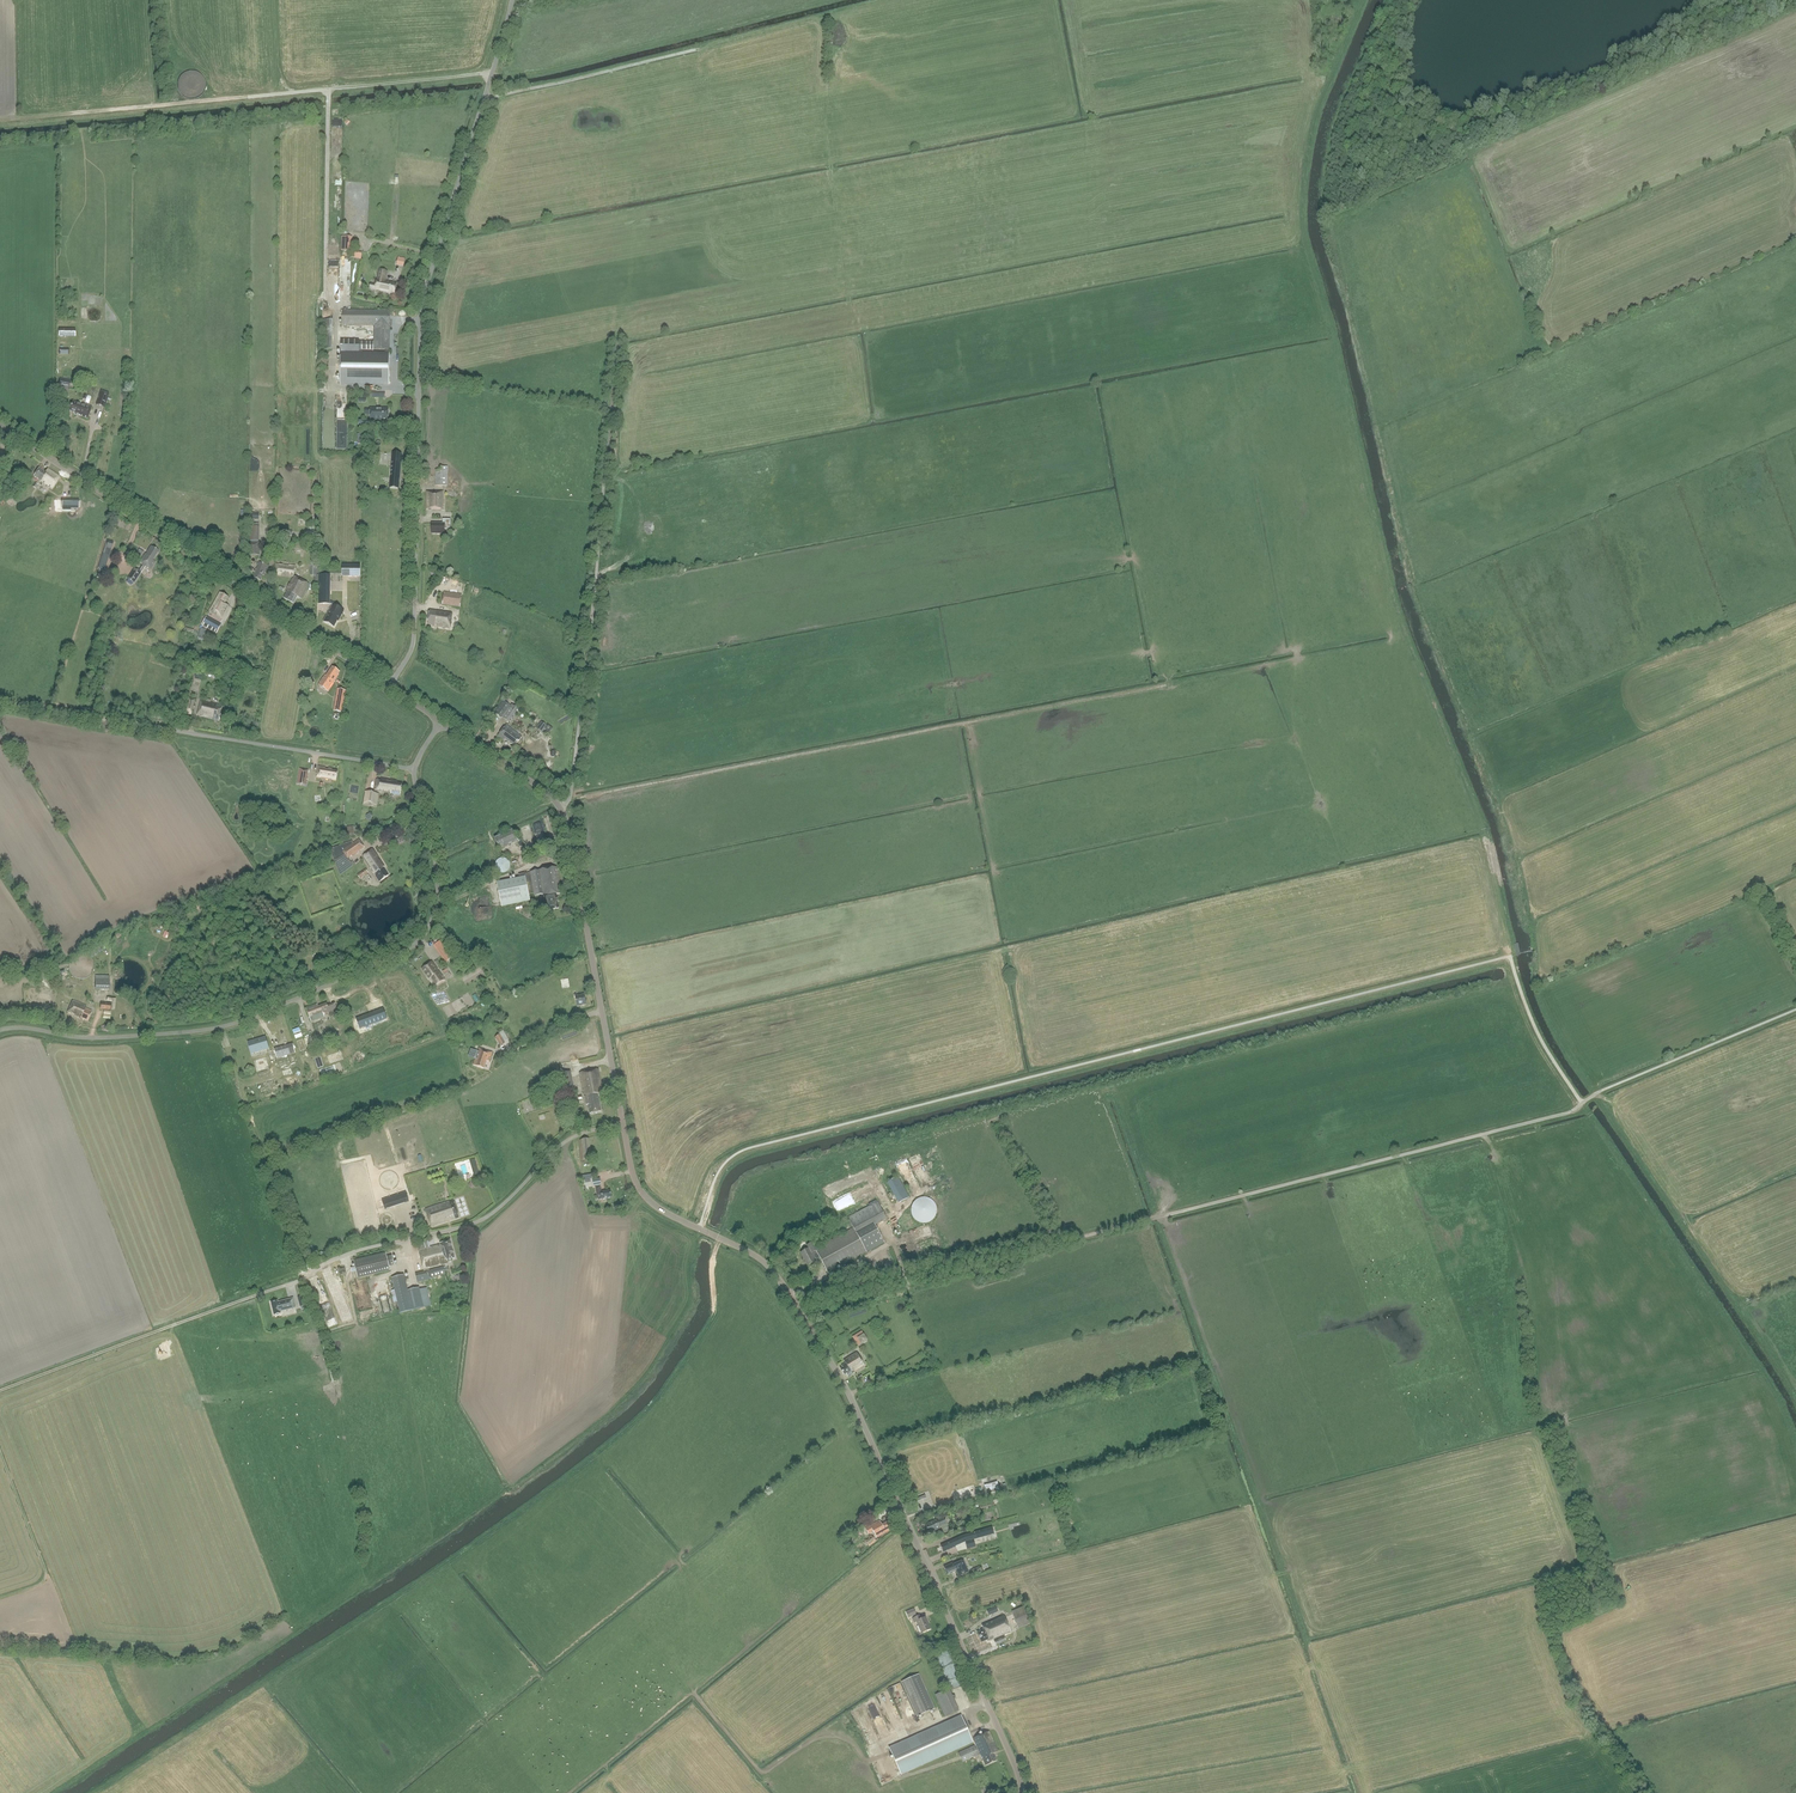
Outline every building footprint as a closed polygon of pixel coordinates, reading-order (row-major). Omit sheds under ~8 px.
[(836,48),(844,48),(844,29),(836,29),(836,48)] [(345,236),(344,250),(351,251),(352,237),(345,236)] [(405,259),(398,258),(396,265),(404,266),(405,259)] [(376,280),(375,284),(370,283),(369,288),(394,293),(396,283),(384,281),(386,271),(379,269),(377,280),(376,280)] [(341,294),(351,294),(351,277),(340,277),(341,294)] [(343,310),(343,326),(372,326),(374,326),(374,337),(373,342),(359,341),(359,340),(341,339),(341,352),(340,352),(340,383),(389,384),(390,311),(343,310)] [(323,349),(332,349),(333,320),(324,319),(323,349)] [(60,336),(77,336),(77,328),(60,327),(60,336)] [(58,387),(69,389),(70,379),(60,377),(58,387)] [(101,390),(96,405),(104,408),(109,393),(101,390)] [(88,418),(92,407),(92,406),(81,403),(81,404),(73,402),(70,411),(75,413),(74,414),(79,416),(79,415),(82,416),(88,418)] [(376,420),(378,420),(378,421),(383,421),(383,420),(384,420),(384,419),(389,419),(390,409),(371,409),(371,421),(376,421),(376,420)] [(389,486),(399,487),(401,461),(392,461),(389,486)] [(441,470),(436,470),(435,485),(447,486),(448,466),(441,466),(441,470)] [(40,482),(52,490),(60,477),(48,469),(45,473),(39,469),(34,477),(40,482)] [(443,506),(444,506),(444,491),(427,491),(427,509),(443,509),(443,506)] [(71,508),(79,508),(79,502),(61,501),(61,509),(71,510),(71,508)] [(450,529),(451,519),(443,519),(443,524),(432,524),(432,534),(445,534),(445,529),(450,529)] [(107,540),(102,554),(109,556),(113,542),(107,540)] [(250,555),(259,555),(259,543),(250,543),(250,555)] [(153,560),(159,551),(151,546),(146,553),(145,553),(139,562),(143,564),(139,571),(134,569),(128,578),(134,583),(141,573),(145,566),(151,569),(156,562),(153,560)] [(258,562),(255,570),(253,569),(254,569),(250,567),(249,570),(252,572),(253,571),(254,572),(252,577),(260,580),(264,571),(266,572),(269,566),(258,562)] [(293,576),(294,576),(296,566),(278,564),(277,576),(292,578),(292,577),(293,577),(293,576)] [(360,564),(342,564),(342,575),(348,575),(348,577),(360,577),(360,564)] [(319,575),(319,604),(330,604),(331,575),(319,575)] [(301,598),(308,583),(293,576),(287,589),(288,590),(286,593),(287,593),(284,598),(293,602),(296,596),(301,598)] [(443,604),(460,607),(462,594),(444,592),(443,604)] [(222,619),(229,606),(225,604),(228,598),(219,593),(209,612),(222,619)] [(338,621),(344,610),(332,604),(324,621),(334,627),(337,620),(338,621)] [(452,613),(429,610),(427,624),(432,625),(432,626),(450,628),(452,613)] [(207,617),(202,625),(216,633),(221,625),(207,617)] [(338,674),(340,671),(333,667),(327,676),(325,675),(320,683),(330,689),(335,681),(334,681),(339,675),(338,674)] [(338,689),(335,706),(339,706),(338,712),(341,712),(345,690),(338,689)] [(183,713),(192,715),(196,698),(187,696),(183,713)] [(510,706),(503,700),(494,712),(501,718),(502,717),(510,723),(519,710),(511,704),(510,706)] [(201,701),(198,716),(219,721),(222,705),(201,701)] [(541,722),(537,728),(542,732),(544,728),(550,732),(553,729),(548,725),(547,726),(546,726),(541,722)] [(515,746),(522,737),(520,736),(518,735),(518,734),(506,725),(498,736),(504,741),(506,739),(515,746)] [(336,781),(338,772),(332,771),(332,769),(329,768),(329,770),(325,770),(326,768),(318,766),(316,778),(336,781)] [(299,768),(297,783),(306,785),(309,770),(299,768)] [(400,796),(401,784),(395,783),(395,781),(390,780),(390,782),(387,781),(387,780),(380,779),(380,780),(376,779),(375,792),(392,794),(392,795),(400,796)] [(379,794),(365,791),(362,804),(376,807),(376,806),(377,806),(379,794)] [(495,837),(500,849),(518,841),(512,829),(495,837)] [(352,857),(364,847),(359,839),(354,843),(352,841),(330,849),(334,861),(335,861),(340,875),(355,865),(352,862),(351,863),(348,858),(351,855),(352,857)] [(385,866),(380,858),(379,860),(376,857),(378,855),(374,849),(363,856),(380,882),(390,875),(384,867),(385,866)] [(508,860),(505,858),(501,858),(498,859),(496,861),(495,864),(495,868),(497,871),(500,872),(504,873),(507,871),(509,869),(510,866),(510,862),(508,860)] [(558,867),(538,871),(519,874),(520,878),(497,883),(501,906),(530,901),(529,895),(533,894),(534,896),(544,894),(547,911),(560,909),(557,895),(563,894),(558,867)] [(366,869),(357,875),(360,879),(368,873),(366,869)] [(256,892),(250,897),(254,901),(260,897),(256,892)] [(434,945),(446,961),(454,955),(441,939),(434,945)] [(437,983),(444,978),(433,961),(423,968),(430,978),(432,977),(437,983)] [(56,982),(60,980),(58,975),(65,972),(64,970),(53,974),(56,982)] [(110,976),(95,975),(95,989),(109,989),(110,976)] [(577,1007),(586,1005),(584,995),(576,996),(576,994),(563,997),(566,1012),(577,1010),(577,1007)] [(545,1018),(559,1011),(553,1000),(540,1007),(545,1018)] [(88,1022),(92,1013),(85,1010),(87,1007),(73,1001),(67,1014),(81,1020),(82,1019),(88,1022)] [(324,1013),(337,1008),(334,1002),(328,1004),(327,1003),(318,1006),(317,1003),(307,1007),(312,1020),(325,1015),(324,1013)] [(387,1020),(383,1009),(356,1020),(359,1030),(387,1020)] [(293,1043),(289,1029),(280,1032),(284,1046),(274,1049),(277,1058),(295,1053),(293,1043)] [(266,1039),(248,1044),(251,1053),(268,1048),(266,1039)] [(501,1040),(496,1042),(501,1051),(506,1049),(501,1040)] [(493,1053),(481,1048),(480,1048),(473,1065),(483,1068),(487,1060),(489,1061),(493,1053)] [(598,1095),(603,1094),(598,1069),(580,1073),(587,1105),(588,1105),(590,1114),(601,1112),(598,1095)] [(565,1072),(567,1087),(575,1086),(573,1071),(565,1072)] [(579,1140),(582,1162),(592,1161),(589,1139),(579,1140)] [(422,1173),(408,1178),(412,1191),(426,1187),(422,1173)] [(592,1174),(580,1176),(581,1181),(585,1180),(586,1183),(591,1182),(590,1179),(593,1178),(593,1177),(593,1175),(592,1174)] [(887,1182),(899,1203),(910,1197),(898,1176),(887,1182)] [(600,1178),(593,1180),(594,1186),(602,1185),(600,1178)] [(599,1200),(612,1198),(611,1191),(602,1193),(601,1187),(596,1188),(597,1197),(599,1197),(599,1200)] [(407,1194),(384,1199),(386,1208),(398,1205),(397,1201),(403,1200),(403,1201),(408,1200),(407,1194)] [(937,1208),(936,1205),(934,1203),(932,1201),(929,1199),(927,1198),(924,1198),(921,1199),(918,1200),(916,1201),(914,1203),(912,1206),(912,1208),(911,1211),(912,1214),(913,1217),(914,1219),(916,1221),(919,1223),(922,1224),(924,1224),(927,1223),(930,1222),(932,1221),(934,1219),(936,1216),(937,1214),(937,1211),(937,1208)] [(432,1226),(458,1219),(453,1200),(427,1207),(432,1226)] [(848,1218),(857,1235),(886,1219),(877,1202),(848,1218)] [(853,1228),(817,1247),(814,1242),(807,1245),(809,1248),(801,1252),(807,1265),(816,1260),(815,1259),(819,1256),(828,1273),(866,1252),(867,1253),(884,1243),(875,1225),(857,1235),(853,1228)] [(441,1244),(424,1249),(423,1244),(417,1245),(419,1250),(424,1268),(448,1262),(448,1260),(455,1258),(451,1240),(440,1243),(441,1244)] [(392,1257),(387,1258),(386,1254),(354,1261),(358,1279),(390,1271),(389,1268),(390,1267),(394,1266),(392,1257)] [(444,1266),(415,1273),(418,1282),(431,1278),(445,1274),(445,1271),(447,1270),(447,1267),(444,1268),(444,1266)] [(404,1275),(392,1278),(395,1290),(391,1291),(394,1303),(398,1302),(400,1313),(431,1306),(427,1288),(420,1289),(419,1288),(408,1290),(404,1275)] [(298,1297),(300,1306),(306,1305),(303,1296),(298,1297)] [(280,1312),(295,1309),(293,1299),(278,1303),(278,1301),(271,1303),(274,1316),(281,1314),(280,1312)] [(309,1304),(306,1305),(310,1317),(315,1315),(313,1310),(311,1310),(309,1304)] [(853,1337),(858,1346),(867,1340),(862,1331),(853,1337)] [(848,1377),(864,1366),(856,1353),(844,1361),(845,1364),(841,1366),(843,1369),(841,1370),(844,1375),(846,1374),(848,1377)] [(987,1494),(999,1491),(997,1483),(985,1486),(987,1494)] [(940,1527),(947,1524),(944,1518),(937,1521),(936,1520),(925,1525),(929,1534),(940,1529),(940,1527)] [(882,1526),(880,1522),(880,1521),(865,1528),(868,1534),(874,1531),(878,1538),(893,1530),(889,1522),(882,1526)] [(965,1535),(960,1537),(962,1542),(966,1541),(969,1549),(977,1547),(975,1540),(995,1534),(994,1527),(965,1535)] [(866,1539),(864,1541),(870,1547),(877,1542),(871,1535),(868,1538),(869,1539),(867,1540),(866,1539)] [(953,1539),(941,1545),(944,1551),(956,1546),(953,1539)] [(944,1568),(947,1575),(956,1571),(959,1577),(969,1572),(963,1560),(954,1564),(953,1563),(944,1568)] [(980,1566),(972,1570),(974,1575),(982,1570),(980,1566)] [(1023,1606),(1012,1612),(1019,1628),(1031,1623),(1023,1606)] [(914,1609),(906,1612),(909,1618),(916,1615),(914,1609)] [(931,1630),(930,1627),(926,1618),(922,1619),(920,1616),(914,1619),(915,1622),(917,1622),(923,1634),(931,1630)] [(981,1643),(988,1640),(988,1641),(993,1639),(994,1640),(1010,1633),(1003,1616),(982,1626),(984,1631),(977,1634),(981,1643)] [(1004,1637),(994,1641),(996,1645),(1006,1641),(1004,1637)] [(918,1717),(935,1710),(920,1675),(903,1683),(918,1717)] [(949,1688),(935,1695),(945,1717),(959,1710),(949,1688)] [(902,1775),(974,1743),(962,1717),(890,1750),(902,1775)] [(990,1732),(974,1739),(987,1766),(998,1761),(995,1754),(999,1753),(990,1732)] [(974,1745),(958,1752),(962,1762),(979,1755),(974,1745)]
